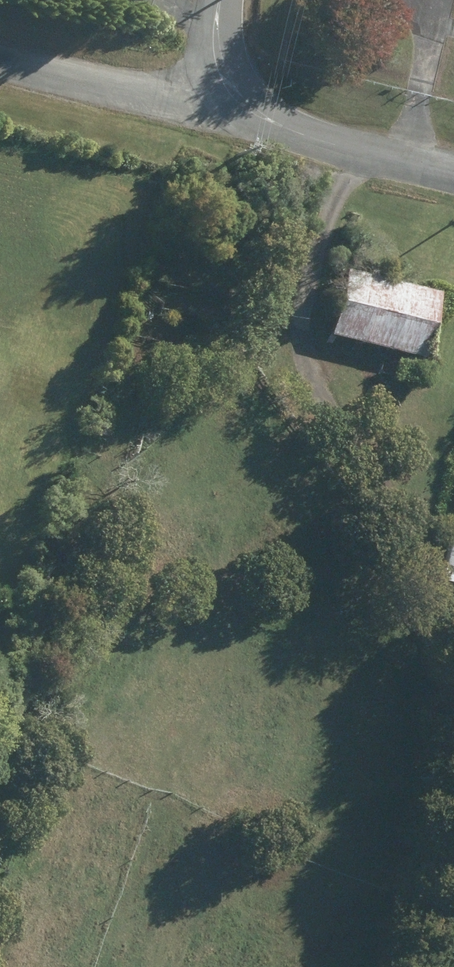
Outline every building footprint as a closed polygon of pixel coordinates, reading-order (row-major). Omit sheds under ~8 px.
[(321,336),(416,359),(431,294),(336,272),(321,336)] [(453,572),(453,496),(437,568),(453,572)]
